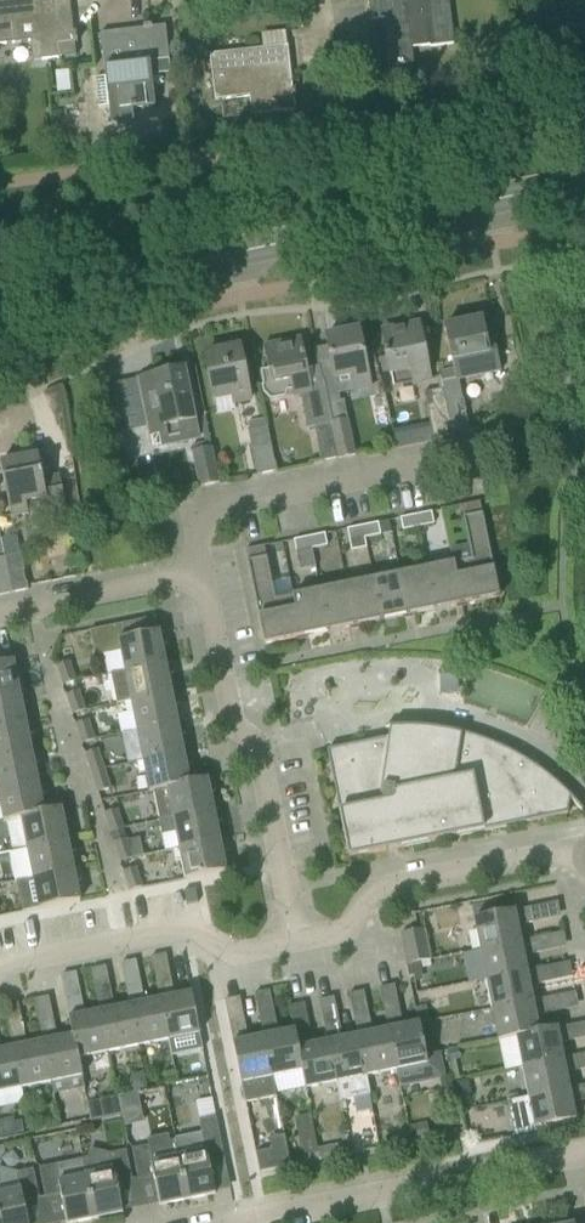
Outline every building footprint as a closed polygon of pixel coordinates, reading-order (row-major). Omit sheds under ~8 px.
[(30,41),(32,61),(76,56),(69,0),(0,0),(0,45),(30,41)] [(392,1),(368,4),(370,21),(386,19),(392,66),(413,64),(412,50),(454,44),(449,0),(391,0),(392,1)] [(105,77),(96,78),(100,108),(109,107),(111,126),(133,122),(132,109),(155,106),(151,72),(170,70),(165,26),(100,34),(105,77)] [(248,96),(251,116),(295,111),(287,46),(209,55),(214,100),(248,96)] [(444,326),(456,381),(458,380),(500,372),(493,341),(486,342),(481,319),(444,326)] [(429,380),(418,325),(382,332),(393,387),(429,380)] [(314,350),(316,368),(319,367),(327,406),(329,406),(340,403),(338,395),(370,388),(358,330),(325,337),(327,347),(314,350)] [(319,367),(316,368),(307,369),(301,339),(263,346),(267,369),(259,371),(264,394),(270,400),(283,398),(286,389),(291,388),(293,397),(301,396),(308,429),(314,428),(321,462),(338,459),(331,423),(332,423),(329,406),(327,406),(319,367)] [(205,355),(216,412),(235,408),(234,404),(250,400),(239,348),(205,355)] [(138,379),(149,430),(153,448),(169,444),(198,438),(184,369),(138,379)] [(461,396),(458,380),(456,381),(441,384),(442,389),(444,400),(452,435),(469,432),(461,396)] [(452,435),(444,400),(442,389),(423,393),(425,404),(433,439),(452,435)] [(385,393),(372,396),(379,422),(392,419),(385,393)] [(347,420),(332,423),(331,423),(338,459),(355,455),(347,420)] [(248,431),(257,475),(276,472),(267,427),(248,431)] [(191,452),(199,488),(219,483),(212,448),(191,452)] [(26,502),(45,498),(47,510),(65,506),(59,475),(42,478),(38,455),(0,463),(11,518),(28,514),(26,502)] [(499,597),(482,514),(479,503),(461,506),(461,507),(463,518),(468,545),(450,549),(453,563),(461,605),(499,597)] [(431,513),(415,516),(418,528),(433,525),(431,513)] [(418,528),(415,516),(400,519),(402,531),(418,528)] [(378,523),(362,527),(364,539),(380,535),(378,523)] [(364,539),(362,527),(347,530),(349,542),(364,539)] [(324,534),(309,537),(311,550),(327,546),(324,534)] [(311,550),(309,537),(293,541),(296,553),(311,550)] [(301,637),(293,596),(275,599),(266,557),(264,547),(245,550),(247,561),(261,633),(262,632),(264,644),(284,640),(284,641),(301,637)] [(20,554),(4,558),(11,594),(28,590),(20,554)] [(4,558),(0,559),(0,596),(11,594),(4,558)] [(453,563),(426,569),(435,610),(461,605),(453,563)] [(426,569),(399,574),(408,616),(435,610),(426,569)] [(399,574),(373,580),(381,621),(408,616),(399,574)] [(373,580),(346,585),(355,626),(381,621),(373,580)] [(346,585),(320,590),(328,632),(355,626),(346,585)] [(320,590),(293,596),(301,637),(328,632),(320,590)] [(111,674),(165,663),(162,646),(167,643),(165,631),(159,632),(124,639),(121,625),(89,631),(94,657),(103,655),(107,675),(111,674)] [(16,675),(22,672),(19,661),(13,662),(13,661),(0,664),(0,696),(19,693),(19,692),(16,675)] [(117,704),(124,703),(171,693),(168,676),(174,673),(171,661),(165,663),(111,674),(117,704)] [(57,666),(63,685),(75,682),(68,662),(57,666)] [(22,705),(28,702),(25,691),(19,692),(19,693),(0,696),(0,728),(25,723),(25,722),(22,705)] [(66,695),(73,715),(84,711),(78,691),(66,695)] [(177,723),(174,706),(180,703),(177,691),(171,693),(124,703),(126,713),(132,711),(136,732),(177,723)] [(28,735),(34,732),(31,721),(25,722),(25,723),(0,728),(0,759),(31,753),(31,752),(28,735)] [(76,725),(82,744),(94,740),(87,721),(76,725)] [(183,753),(180,736),(186,733),(183,721),(177,723),(136,732),(130,733),(132,743),(139,742),(142,761),(183,753)] [(385,727),(385,729),(390,729),(388,738),(327,751),(342,830),(344,829),(349,857),(367,853),(368,855),(386,851),(386,850),(395,848),(395,849),(396,849),(567,815),(567,813),(570,799),(581,812),(582,810),(572,799),(562,788),(550,779),(541,771),(525,760),(507,751),(489,743),(469,736),(449,731),(428,728),(406,727),(385,727)] [(85,754),(92,773),(103,770),(97,750),(85,754)] [(34,765),(40,762),(38,751),(31,752),(31,753),(0,759),(0,790),(37,783),(37,782),(34,765)] [(149,793),(161,790),(167,789),(167,788),(190,783),(189,782),(186,766),(192,763),(190,751),(183,753),(142,761),(136,763),(139,773),(145,772),(149,793)] [(103,770),(92,773),(98,793),(109,789),(103,770)] [(210,793),(216,791),(213,779),(208,780),(207,779),(189,782),(190,783),(167,788),(167,789),(161,790),(163,801),(169,799),(173,819),(213,811),(213,810),(210,793)] [(40,795),(46,792),(44,781),(37,782),(37,783),(0,790),(0,806),(3,822),(20,819),(20,818),(44,813),(44,812),(40,795)] [(20,818),(20,819),(27,848),(67,840),(67,839),(64,823),(70,820),(67,808),(62,809),(61,808),(44,812),(44,813),(20,818)] [(175,832),(179,849),(219,841),(219,840),(216,824),(222,821),(219,809),(213,810),(213,811),(173,819),(158,822),(161,835),(175,832)] [(105,813),(111,833),(122,829),(116,810),(105,813)] [(132,856),(145,854),(142,836),(129,838),(132,856)] [(27,848),(33,878),(73,870),(73,869),(70,853),(76,850),(74,838),(67,839),(67,840),(27,848)] [(114,843),(120,862),(132,858),(126,839),(114,843)] [(222,854),(228,851),(226,840),(226,839),(219,840),(219,841),(179,849),(173,850),(175,861),(181,860),(185,880),(225,872),(222,854)] [(73,870),(33,878),(33,879),(19,882),(25,912),(39,909),(80,901),(76,883),(82,880),(80,868),(73,869),(73,870)] [(123,872),(130,891),(141,887),(135,868),(123,872)] [(473,919),(480,950),(521,942),(520,941),(517,926),(537,922),(534,907),(514,911),(473,919)] [(408,965),(419,962),(429,960),(423,929),(401,934),(408,965)] [(480,950),(486,980),(527,972),(526,971),(523,956),(543,952),(540,937),(520,941),(521,942),(480,950)] [(150,957),(159,1000),(160,1000),(168,1041),(199,1034),(191,993),(174,997),(166,954),(150,957)] [(419,962),(408,965),(406,965),(409,977),(422,974),(419,962)] [(486,980),(492,1011),(531,1003),(532,1001),(529,986),(548,983),(546,967),(526,971),(527,972),(486,980)] [(126,987),(129,1006),(130,1006),(138,1047),(168,1041),(160,1000),(159,1000),(144,1003),(140,984),(126,987)] [(379,988),(387,1030),(388,1030),(396,1071),(397,1070),(400,1085),(430,1079),(445,1076),(441,1053),(437,1054),(426,1056),(419,1024),(399,1028),(398,1023),(401,1022),(394,985),(379,988)] [(96,993),(99,1012),(100,1011),(108,1053),(138,1047),(130,1006),(129,1006),(114,1009),(110,990),(96,993)] [(559,1013),(580,1007),(577,993),(555,999),(559,1013)] [(69,1018),(72,1036),(73,1036),(78,1059),(108,1053),(100,1011),(99,1012),(84,1015),(81,996),(66,999),(69,1018)] [(498,1041),(516,1038),(516,1037),(539,1032),(539,1031),(536,1016),(555,1012),(552,997),(532,1001),(531,1003),(492,1011),(498,1041)] [(34,1002),(42,1042),(43,1042),(51,1083),(50,1083),(52,1095),(83,1089),(80,1077),(77,1059),(78,1059),(73,1036),(72,1036),(57,1039),(49,998),(34,1002)] [(358,1036),(357,1036),(339,1040),(338,1035),(341,1034),(334,998),(319,1001),(327,1042),(328,1042),(336,1083),(340,1102),(354,1099),(350,1080),(366,1077),(358,1036)] [(353,1017),(357,1036),(358,1036),(366,1077),(396,1071),(388,1030),(387,1030),(372,1033),(368,1014),(353,1017)] [(272,1078),(302,1072),(294,1031),(278,1034),(274,1015),(259,1018),(263,1037),(264,1037),(272,1078)] [(272,1078),(264,1037),(263,1037),(248,1040),(244,1021),(229,1024),(233,1043),(232,1043),(241,1084),(245,1103),(276,1096),(272,1078)] [(516,1038),(522,1067),(563,1059),(560,1044),(579,1040),(576,1025),(557,1029),(557,1028),(539,1031),(539,1032),(516,1037),(516,1038)] [(12,1048),(20,1089),(50,1083),(51,1083),(43,1042),(42,1042),(27,1045),(23,1026),(8,1029),(12,1048)] [(302,1072),(305,1089),(336,1083),(328,1042),(327,1042),(313,1046),(308,1026),(294,1029),(294,1031),(302,1072)] [(20,1089),(12,1048),(0,1051),(0,1094),(20,1089)] [(522,1067),(528,1097),(569,1089),(569,1088),(566,1074),(584,1070),(582,1055),(563,1059),(522,1067)] [(584,1101),(584,1085),(569,1088),(569,1089),(528,1097),(528,1098),(509,1101),(516,1136),(516,1137),(537,1133),(536,1128),(575,1120),(572,1104),(584,1101)] [(93,1118),(143,1113),(141,1093),(91,1098),(93,1118)] [(297,1117),(300,1131),(307,1163),(320,1161),(318,1152),(310,1114),(297,1117)] [(200,1133),(175,1139),(187,1200),(215,1195),(209,1165),(225,1162),(219,1132),(215,1117),(198,1121),(200,1133)] [(0,1122),(0,1136),(0,1137),(22,1133),(20,1122),(12,1123),(8,1120),(0,1122)] [(187,1200),(175,1139),(168,1140),(167,1135),(146,1140),(148,1146),(132,1149),(138,1179),(153,1176),(160,1206),(187,1200)] [(255,1153),(259,1173),(290,1166),(286,1147),(255,1153)] [(132,1181),(126,1151),(109,1154),(90,1149),(87,1158),(82,1159),(81,1160),(85,1177),(86,1177),(95,1219),(122,1213),(116,1184),(132,1181)] [(85,1177),(60,1182),(56,1165),(39,1168),(45,1198),(61,1195),(66,1222),(74,1222),(95,1219),(86,1177),(85,1177)] [(33,1169),(16,1173),(0,1169),(0,1222),(28,1222),(24,1203),(39,1199),(33,1169)]
